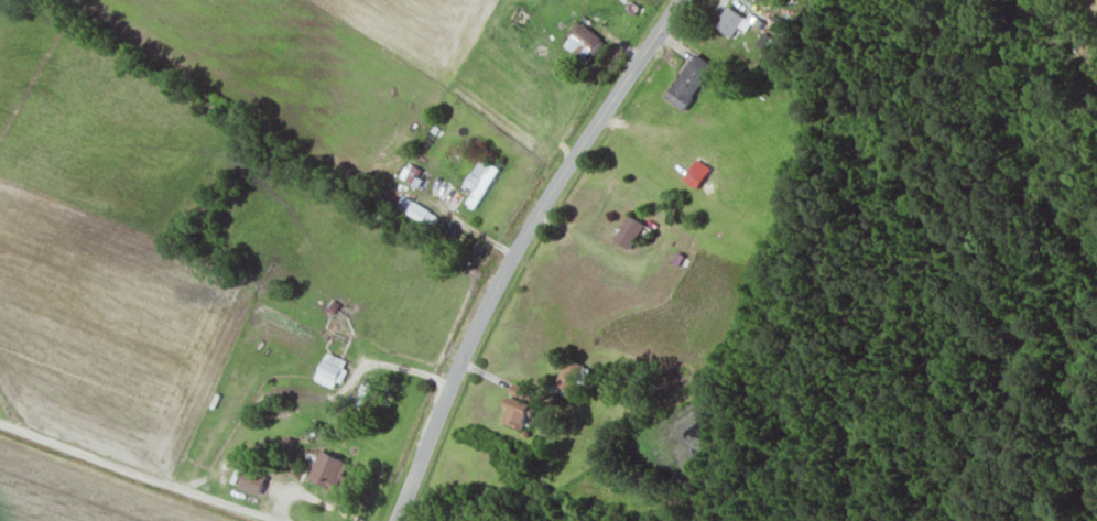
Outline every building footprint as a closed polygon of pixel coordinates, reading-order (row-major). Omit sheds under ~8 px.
[(714,26),(730,35),(742,15),(726,6),(714,26)] [(583,59),(600,36),(580,22),(564,44),(583,59)] [(711,63),(692,52),(665,98),(684,109),(711,63)] [(465,202),(474,207),(497,167),(479,157),(464,184),(472,189),(465,202)] [(396,206),(414,214),(418,204),(401,196),(396,206)] [(643,223),(627,214),(613,239),(629,248),(643,223)] [(335,388),(347,360),(326,351),(314,379),(335,388)] [(583,365),(566,357),(553,383),(570,392),(583,365)] [(526,388),(512,382),(509,391),(523,396),(526,388)] [(532,404),(509,396),(500,421),(522,429),(532,404)] [(341,475),(347,461),(319,449),(307,478),(339,492),(346,477),(341,475)] [(237,486),(258,493),(264,476),(243,469),(237,486)]
